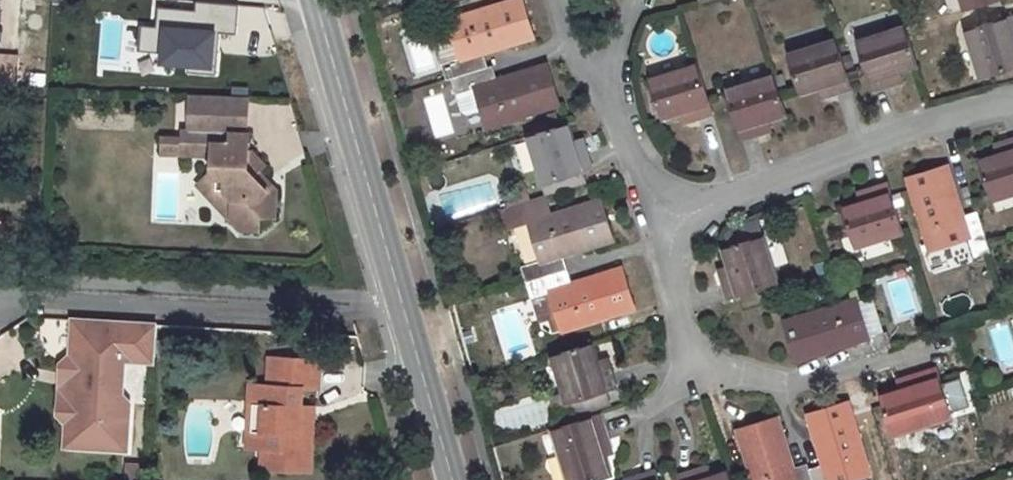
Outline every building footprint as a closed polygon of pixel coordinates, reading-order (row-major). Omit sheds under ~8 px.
[(453,18),(458,35),(441,40),(452,78),(457,77),(487,68),(483,54),(490,51),(488,47),(496,44),(497,49),(534,37),(522,0),(510,0),(453,18)] [(964,9),(995,0),(961,0),(964,9)] [(1012,39),(1012,17),(967,32),(981,77),(1012,67),(1012,44),(1012,39)] [(895,85),(891,73),(899,71),(917,66),(905,28),(858,42),(874,91),(895,85)] [(835,40),(789,55),(801,93),(819,88),(827,85),(830,96),(850,89),(835,40)] [(17,85),(18,55),(0,55),(0,85),(17,85)] [(697,63),(651,78),(663,117),(680,111),(688,109),(692,120),(713,114),(697,63)] [(487,68),(457,77),(461,91),(477,86),(490,126),(560,103),(547,64),(510,75),(511,80),(504,83),(503,78),(496,80),(491,66),(487,68)] [(899,71),(891,73),(895,85),(902,83),(899,71)] [(763,133),(759,123),(768,120),(785,115),(773,76),(727,89),(742,139),(763,133)] [(827,85),(819,88),(822,99),(830,96),(827,85)] [(441,93),(423,98),(434,137),(452,132),(441,93)] [(231,221),(241,230),(258,230),(259,216),(274,217),(275,191),(267,190),(253,175),(257,171),(264,165),(252,152),(248,152),(249,133),(246,134),(248,102),(190,100),(189,131),(183,131),(183,138),(163,137),(162,153),(212,155),(212,172),(212,173),(215,178),(226,177),(225,191),(232,198),(232,220),(231,221)] [(688,109),(680,111),(684,122),(692,120),(688,109)] [(768,120),(759,123),(763,133),(771,130),(768,120)] [(583,138),(573,141),(576,150),(586,147),(583,138)] [(525,139),(512,141),(516,172),(529,170),(525,139)] [(1004,142),(1007,154),(999,157),(982,162),(994,201),(1012,195),(1012,140),(1004,142)] [(1004,142),(996,145),(999,157),(1007,154),(1004,142)] [(956,212),(953,204),(959,203),(947,166),(907,179),(929,248),(968,234),(975,252),(989,248),(977,213),(963,218),(961,210),(956,212)] [(442,167),(425,173),(431,192),(448,186),(442,167)] [(275,191),(257,171),(253,175),(267,190),(275,191)] [(581,171),(543,183),(546,194),(547,194),(584,183),(581,171)] [(212,172),(197,184),(231,221),(232,220),(232,198),(225,191),(226,177),(215,178),(212,173),(212,172)] [(860,203),(844,207),(857,248),(903,233),(887,184),(866,190),(869,200),(860,203)] [(866,190),(857,193),(860,203),(869,200),(866,190)] [(516,193),(509,195),(506,203),(507,206),(519,203),(516,193)] [(567,271),(562,257),(569,255),(567,250),(574,248),(576,253),(614,241),(602,201),(553,215),(547,194),(546,194),(519,203),(507,206),(500,209),(506,230),(531,221),(544,263),(527,267),(532,281),(567,271)] [(733,276),(721,279),(724,284),(727,300),(779,285),(764,238),(725,250),(730,267),(733,276)] [(730,267),(719,271),(721,279),(733,276),(730,267)] [(622,268),(585,279),(586,284),(579,287),(578,282),(571,284),(567,271),(532,281),(536,296),(552,291),(565,330),(635,309),(622,268)] [(854,300),(784,322),(798,361),(835,349),(834,345),(842,343),(843,347),(849,345),(854,359),(888,348),(884,333),(867,339),(854,300)] [(80,322),(72,322),(71,357),(62,365),(59,417),(67,426),(66,449),(74,449),(75,427),(65,417),(66,406),(76,397),(76,387),(67,376),(68,366),(78,357),(80,322)] [(157,326),(80,322),(78,357),(68,366),(67,376),(76,387),(76,397),(66,406),(65,417),(75,427),(74,449),(129,452),(131,404),(123,396),(112,384),(113,361),(125,362),(156,364),(157,326)] [(610,403),(606,389),(617,386),(610,365),(599,368),(596,361),(591,344),(552,356),(565,396),(571,415),(610,403)] [(312,424),(300,423),(301,407),(302,388),(317,389),(319,360),(269,357),(266,386),(252,384),(250,433),(264,434),(263,449),(261,469),(310,472),(312,424)] [(608,358),(596,361),(599,368),(610,365),(608,358)] [(112,384),(123,396),(125,362),(113,361),(112,384)] [(900,390),(881,395),(893,433),(926,423),(927,426),(952,418),(936,367),(908,376),(912,386),(900,390)] [(908,376),(897,379),(900,390),(912,386),(908,376)] [(565,396),(554,400),(559,418),(571,415),(565,396)] [(869,470),(846,402),(807,414),(819,451),(823,450),(825,458),(821,459),(823,464),(807,468),(811,479),(835,479),(869,470)] [(301,407),(300,423),(312,424),(313,408),(301,407)] [(599,445),(609,442),(601,413),(550,429),(557,455),(561,453),(568,479),(591,479),(609,474),(603,456),(599,445)] [(784,455),(789,454),(777,417),(737,429),(753,479),(811,479),(807,468),(806,464),(793,468),(791,462),(787,463),(784,455)] [(250,433),(249,448),(263,449),(264,434),(250,433)] [(609,442),(599,445),(603,456),(613,453),(609,442)] [(551,479),(564,479),(554,456),(543,460),(551,479)] [(708,466),(700,469),(703,479),(711,477),(708,466)] [(627,478),(628,479),(660,479),(656,469),(627,478)] [(679,475),(681,479),(732,479),(729,470),(711,477),(703,479),(700,469),(679,475)]
